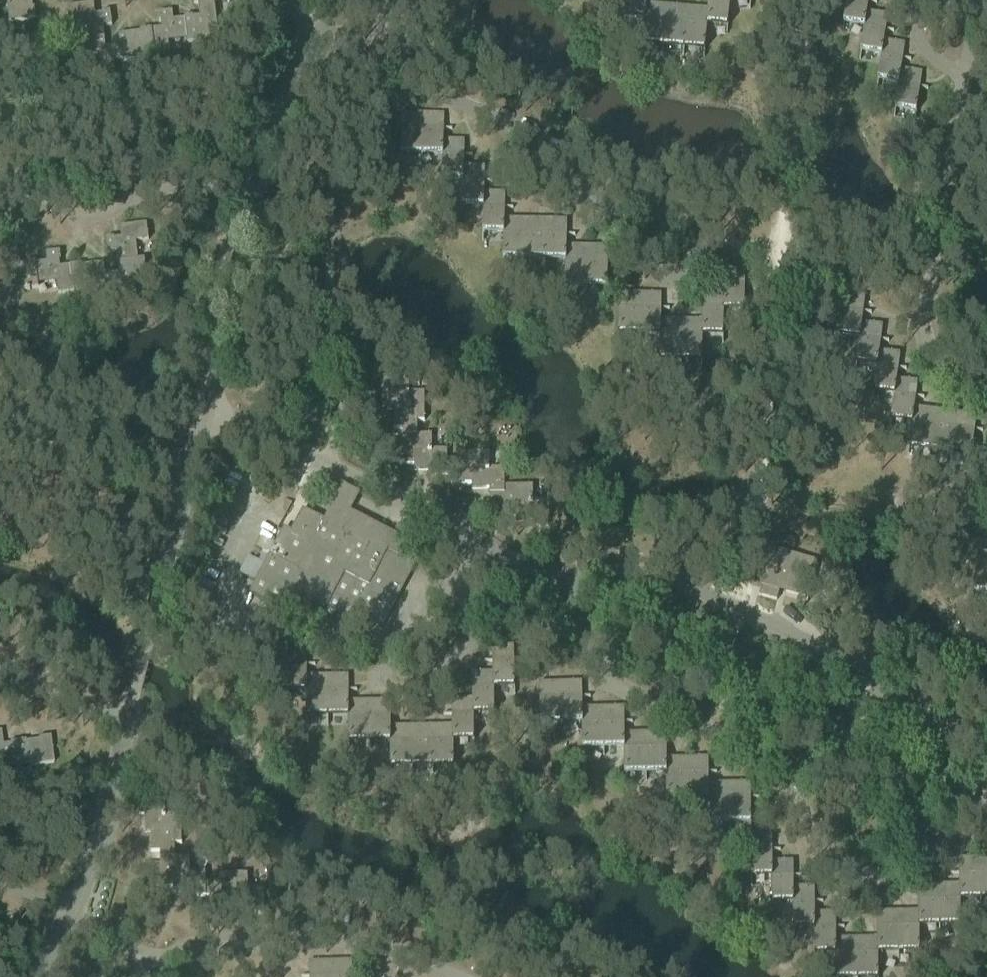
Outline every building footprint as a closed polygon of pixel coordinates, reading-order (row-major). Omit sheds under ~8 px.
[(9,23),(36,20),(35,8),(33,8),(32,0),(6,0),(9,23)] [(644,19),(645,19),(646,4),(647,0),(625,0),(622,24),(623,24),(624,17),(644,19)] [(707,9),(706,24),(707,24),(727,26),(726,33),(727,34),(730,0),(729,0),(708,0),(707,9)] [(729,0),(730,0),(750,2),(749,9),(750,10),(751,0),(729,0)] [(864,27),(865,27),(867,12),(868,2),(876,3),(877,2),(869,1),(869,0),(847,0),(842,31),(843,32),(844,24),(864,27)] [(184,17),(184,19),(187,37),(187,44),(196,43),(196,45),(200,44),(200,42),(211,41),(209,28),(217,27),(214,2),(198,4),(200,17),(192,18),(192,16),(184,17)] [(82,22),(84,40),(104,38),(103,27),(112,26),(110,11),(102,12),(102,14),(95,15),(94,4),(67,7),(69,23),(82,22)] [(662,54),(666,6),(646,4),(645,19),(644,19),(641,52),(642,52),(642,45),(662,46),(662,54)] [(682,56),(683,56),(687,7),(666,6),(662,54),(663,54),(663,46),(683,48),(682,56)] [(687,7),(683,56),(684,48),(704,50),(703,58),(704,58),(707,24),(706,24),(707,9),(687,7)] [(161,28),(151,29),(154,56),(170,54),(168,40),(187,37),(184,19),(173,20),(172,11),(158,13),(159,21),(160,21),(161,28)] [(861,53),(881,55),(882,55),(884,41),(885,31),(894,32),(894,31),(886,30),(888,15),(867,12),(865,27),(864,27),(859,60),(860,60),(861,53)] [(118,35),(120,46),(121,60),(154,56),(151,29),(140,31),(140,32),(118,35)] [(104,38),(84,40),(78,41),(80,57),(92,56),(95,76),(115,73),(114,61),(121,60),(120,46),(113,46),(113,48),(106,49),(104,38)] [(879,81),(898,84),(899,84),(901,69),(903,59),(911,60),(911,59),(903,58),(905,44),(884,41),(882,55),(881,55),(876,89),(877,89),(879,81)] [(899,84),(898,84),(894,117),(895,117),(896,110),(915,112),(914,120),(915,120),(920,88),(928,89),(928,88),(920,87),(922,72),(901,69),(899,84)] [(421,162),(422,162),(422,114),(401,115),(400,162),(401,162),(402,154),(421,154),(421,162)] [(422,154),(442,154),(443,154),(443,140),(444,129),(452,130),(452,129),(443,128),(444,114),(422,114),(422,162),(422,154)] [(443,180),(462,181),(463,181),(464,166),(464,156),(472,156),(472,155),(464,155),(464,140),(443,140),(443,154),(442,154),(441,188),(443,188),(443,180)] [(463,207),(483,207),(484,207),(484,192),(484,182),(492,182),(492,181),(484,181),(485,166),(464,166),(463,181),(462,181),(462,215),(463,215),(463,207)] [(483,233),(503,233),(504,233),(504,219),(505,209),(513,209),(513,208),(505,208),(505,193),(484,192),(484,207),(483,207),(482,241),(483,241),(483,233)] [(523,268),(524,268),(525,219),(504,219),(504,233),(503,233),(503,267),(504,267),(504,260),(523,260),(523,268)] [(544,268),(545,268),(545,220),(525,219),(524,268),(525,260),(544,260),(544,268)] [(545,260),(565,260),(566,260),(566,246),(567,236),(575,236),(575,235),(567,235),(567,220),(545,220),(545,268),(545,260)] [(116,252),(118,263),(136,261),(134,242),(149,240),(146,224),(127,226),(120,227),(121,238),(114,239),(114,237),(106,238),(107,253),(116,252)] [(585,295),(586,295),(587,246),(566,246),(566,260),(565,260),(565,294),(566,294),(566,287),(585,287),(585,295)] [(587,246),(586,295),(587,287),(606,287),(606,295),(607,295),(608,262),(616,262),(616,261),(608,261),(608,247),(587,246)] [(38,288),(38,284),(37,278),(35,263),(35,262),(27,263),(27,264),(20,265),(18,251),(2,253),(5,280),(14,278),(15,291),(26,290),(26,292),(30,291),(30,289),(38,288)] [(58,294),(74,292),(70,266),(60,267),(59,260),(61,260),(60,251),(45,253),(46,262),(35,263),(37,278),(38,284),(56,282),(58,294)] [(105,274),(106,288),(114,287),(116,300),(136,297),(134,277),(146,276),(144,260),(136,261),(118,263),(119,274),(112,275),(112,273),(105,274)] [(74,292),(106,288),(105,274),(103,263),(82,266),(82,264),(70,266),(74,292)] [(639,342),(640,294),(619,293),(618,342),(619,342),(619,334),(639,334),(639,342)] [(640,334),(660,334),(661,334),(661,320),(661,310),(669,310),(669,309),(661,309),(661,294),(640,294),(639,342),(640,342),(640,334)] [(702,295),(701,320),(701,335),(702,335),(722,335),(722,343),(723,343),(723,309),(722,309),(723,295),(702,295)] [(839,335),(859,338),(860,338),(862,323),(863,313),(871,314),(871,313),(863,312),(865,297),(843,295),(837,343),(838,343),(839,335)] [(680,369),(681,369),(681,320),(661,320),(661,334),(660,334),(659,368),(660,368),(660,361),(680,361),(680,369)] [(681,320),(681,369),(681,361),(701,361),(701,369),(702,369),(702,335),(701,335),(701,320),(681,320)] [(857,363),(877,366),(878,366),(879,351),(881,341),(889,342),(889,341),(881,340),(883,326),(862,323),(860,338),(859,338),(855,371),(856,371),(857,363)] [(280,351),(291,352),(292,337),(281,337),(280,351)] [(874,392),(894,394),(895,394),(897,380),(898,370),(906,370),(906,369),(898,368),(900,354),(879,351),(878,366),(877,366),(872,399),(873,399),(874,392)] [(402,430),(402,435),(417,435),(417,422),(424,422),(424,392),(409,392),(409,377),(383,377),(383,392),(388,392),(388,410),(394,410),(394,430),(402,430)] [(892,420),(911,422),(913,423),(914,408),(916,398),(924,399),(924,398),(916,397),(917,382),(897,380),(895,394),(894,394),(890,427),(891,428),(892,420)] [(928,458),(929,458),(934,410),(914,408),(913,423),(911,422),(907,456),(908,456),(909,448),(929,451),(928,458)] [(949,461),(955,413),(934,410),(929,458),(929,459),(930,451),(950,453),(949,461)] [(955,413),(949,461),(950,461),(951,453),(970,456),(969,463),(970,464),(975,431),(983,432),(983,431),(975,430),(976,415),(955,413)] [(447,476),(447,461),(447,450),(432,450),(432,435),(417,435),(402,435),(402,442),(388,442),(388,457),(395,457),(395,465),(414,465),(414,471),(432,471),(432,476),(447,476)] [(489,489),(489,494),(504,494),(504,486),(504,469),(489,469),(489,453),(460,454),(460,461),(447,461),(447,476),(452,476),(452,484),(472,484),(472,489),(489,489)] [(504,494),(489,494),(490,508),(496,508),(496,517),(515,517),(515,522),(533,522),(533,527),(548,527),(548,502),(533,501),(533,486),(504,486),(504,494)] [(282,532),(250,594),(293,616),(302,599),(303,597),(328,610),(325,614),(333,618),(336,614),(363,628),(369,616),(385,624),(416,564),(399,555),(406,540),(367,520),(366,524),(332,506),(324,521),(302,510),(289,536),(282,532)] [(759,596),(777,600),(779,591),(808,598),(812,578),(817,562),(771,550),(761,588),(759,596)] [(978,552),(972,600),(973,600),(974,593),(986,594),(986,553),(978,552)] [(492,647),(492,673),(493,687),(494,687),(514,687),(514,695),(515,695),(514,646),(492,647)] [(286,691),(306,691),(307,691),(307,676),(306,650),(285,650),(285,685),(285,699),(286,699),(286,691)] [(471,673),(472,699),(472,714),(473,714),(493,713),(493,721),(494,721),(494,687),(493,687),(492,673),(471,673)] [(327,726),(328,726),(327,676),(307,676),(307,691),(306,691),(306,726),(307,726),(307,717),(327,716),(327,726)] [(328,716),(348,716),(349,716),(349,702),(348,676),(327,676),(328,726),(328,716)] [(562,723),(582,723),(583,723),(582,708),(582,682),(560,683),(561,731),(562,731),(562,723)] [(561,731),(560,683),(539,683),(539,709),(540,731),(541,731),(541,724),(561,723),(561,731)] [(451,700),(452,726),(452,740),(453,740),(473,740),(473,748),(474,748),(473,714),(472,714),(472,699),(451,700)] [(390,741),(390,742),(391,742),(391,727),(390,701),(369,702),(370,749),(370,742),(390,741)] [(369,749),(370,749),(369,702),(349,702),(349,716),(348,716),(348,750),(349,750),(349,742),(369,742),(369,749)] [(603,756),(602,708),(582,708),(583,723),(582,723),(582,757),(583,757),(583,749),(603,749),(603,756)] [(604,749),(624,748),(624,733),(624,708),(602,708),(603,756),(604,756),(604,749)] [(432,726),(411,727),(412,775),(412,767),(432,767),(432,774),(433,774),(432,726)] [(452,726),(432,726),(433,774),(433,767),(453,766),(453,774),(454,774),(453,740),(452,740),(452,726)] [(391,742),(390,742),(391,775),(392,775),(392,767),(411,767),(411,775),(412,775),(411,727),(391,727),(391,742)] [(9,770),(9,771),(13,771),(13,769),(21,768),(17,741),(9,742),(10,745),(3,746),(1,731),(0,731),(0,771),(9,770)] [(645,781),(646,781),(645,733),(624,733),(624,748),(624,782),(625,782),(625,774),(645,774),(645,781)] [(646,774),(666,773),(667,773),(666,759),(666,733),(645,733),(646,781),(646,774)] [(25,740),(17,741),(21,768),(53,763),(50,737),(38,739),(38,741),(25,743),(25,740)] [(687,807),(688,807),(687,758),(666,759),(667,773),(666,773),(666,807),(667,807),(667,799),(687,799),(687,807)] [(688,799),(708,799),(709,799),(708,784),(708,758),(687,758),(688,807),(688,799)] [(709,799),(708,799),(708,832),(710,832),(709,824),(729,824),(729,832),(730,832),(729,783),(708,784),(709,799)] [(750,783),(729,783),(730,832),(730,824),(750,824),(750,831),(751,831),(750,783)] [(160,853),(160,858),(175,857),(175,844),(182,844),(181,815),(166,815),(165,800),(139,801),(140,816),(145,815),(145,833),(151,833),(151,853),(160,853)] [(752,877),(771,876),(772,876),(772,862),(772,836),(750,836),(751,884),(752,884),(752,877)] [(206,897),(205,882),(205,871),(190,872),(189,857),(175,857),(160,858),(160,865),(146,865),(147,880),(153,880),(153,889),(173,888),(173,893),(191,893),(191,898),(206,897)] [(958,860),(959,886),(959,899),(960,899),(980,899),(980,907),(980,859),(958,860)] [(773,902),(793,902),(794,902),(794,888),(793,861),(772,862),(772,876),(771,876),(772,910),(773,910),(773,902)] [(205,882),(206,897),(211,897),(211,906),(231,905),(231,910),(249,910),(249,915),(264,914),(263,888),(248,889),(247,874),(218,875),(218,882),(205,882)] [(917,887),(918,913),(918,926),(919,926),(939,926),(939,933),(939,886),(917,887)] [(959,886),(939,886),(939,933),(940,933),(940,926),(959,925),(960,933),(961,933),(960,899),(959,899),(959,886)] [(794,928),(814,927),(815,927),(815,913),(814,887),(794,888),(794,902),(793,902),(793,936),(794,935),(794,928)] [(815,954),(835,953),(836,953),(836,940),(836,913),(815,913),(815,927),(814,927),(815,961),(815,954)] [(876,913),(877,939),(877,953),(878,953),(897,952),(898,960),(898,913),(876,913)] [(918,913),(898,913),(898,960),(899,960),(899,952),(918,952),(918,960),(919,959),(919,926),(918,926),(918,913)] [(856,940),(857,976),(878,976),(878,953),(877,953),(877,939),(856,940)] [(835,953),(835,976),(857,976),(856,940),(836,940),(836,953),(835,953)] [(330,961),(309,962),(309,976),(301,976),(331,976),(330,961)] [(330,961),(331,976),(352,976),(352,961),(330,961)]
